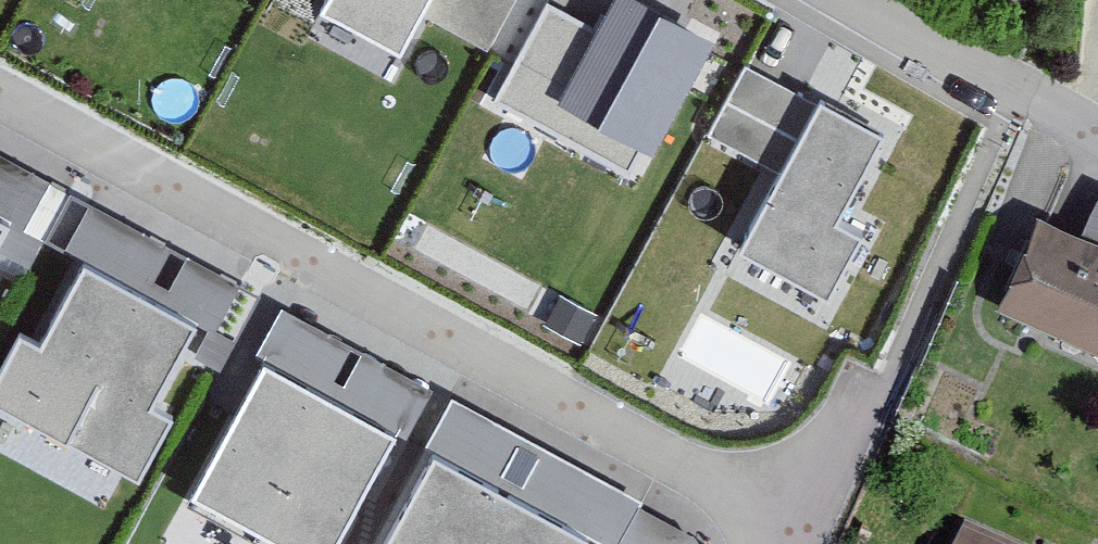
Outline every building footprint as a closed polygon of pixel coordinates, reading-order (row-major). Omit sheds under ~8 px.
[(324,17),(397,57),(428,0),(333,0),(324,17)] [(706,49),(622,3),(565,107),(649,153),(706,49)] [(758,53),(717,123),(764,150),(805,80),(758,53)] [(879,144),(823,114),(744,256),(827,301),(857,246),(831,232),(879,144)] [(1039,219),(999,311),(1097,355),(1097,245),(1039,219)] [(85,278),(41,358),(21,347),(0,387),(0,410),(136,483),(166,428),(147,417),(191,335),(85,278)] [(265,379),(197,503),(273,543),(335,543),(389,446),(265,379)] [(436,471),(396,543),(572,543),(436,471)] [(961,532),(956,543),(991,543),(961,532)]
